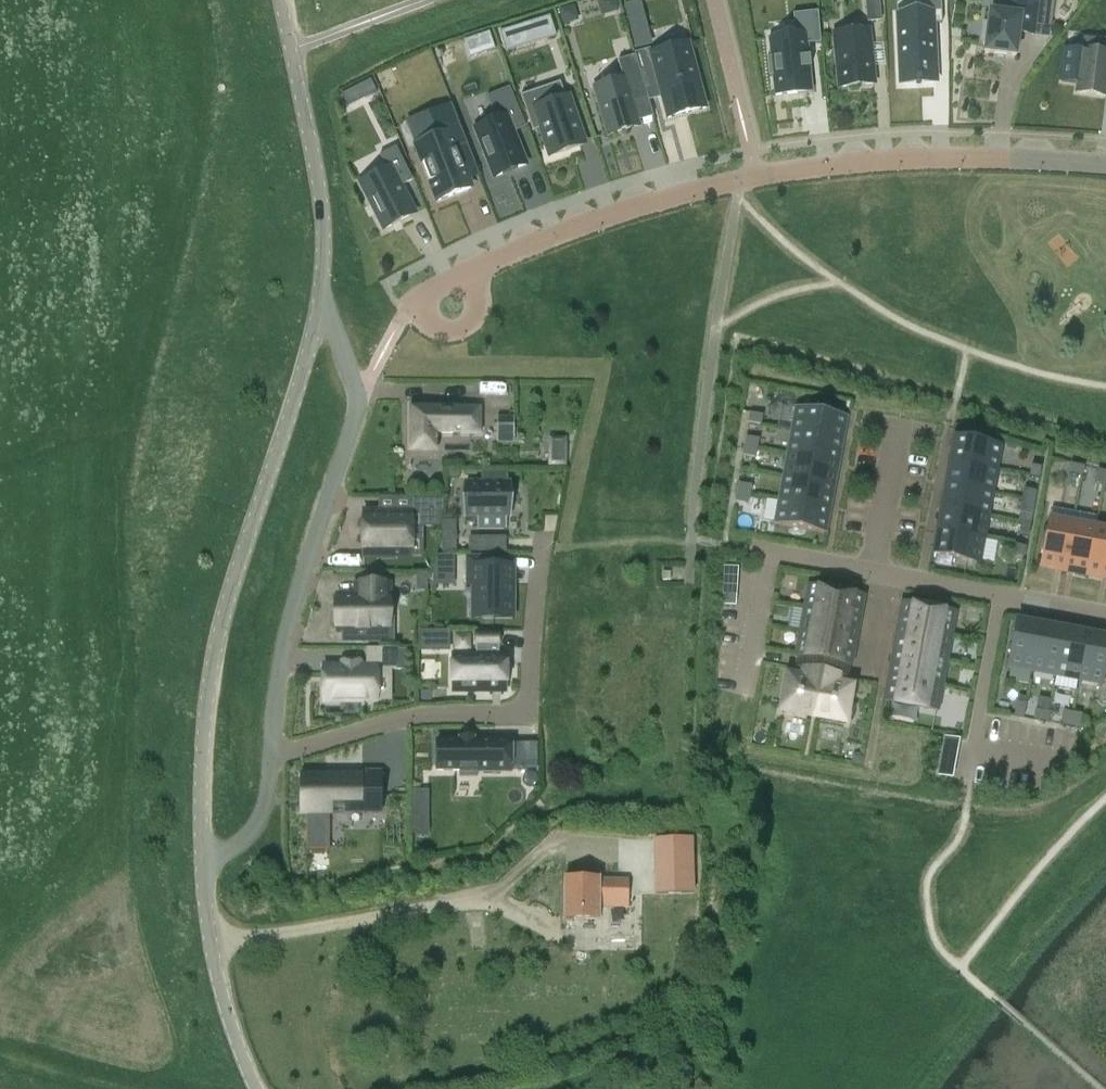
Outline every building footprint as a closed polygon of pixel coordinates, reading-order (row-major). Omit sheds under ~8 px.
[(631,29),(648,25),(641,0),(632,0),(624,2),(631,29)] [(868,22),(881,20),(879,0),(865,0),(868,22)] [(901,15),(901,83),(936,83),(936,25),(945,25),(945,0),(922,0),(922,16),(901,15)] [(982,43),(987,43),(985,52),(1016,56),(1019,33),(1033,35),(1048,37),(1052,0),(1005,0),(1003,14),(990,12),(989,25),(985,24),(982,43)] [(575,8),(560,12),(564,25),(579,21),(575,8)] [(822,43),(819,13),(793,16),(795,36),(770,39),(772,58),(767,59),(769,77),(774,76),(776,96),(812,92),(807,45),(822,43)] [(548,14),(498,30),(505,51),(530,43),(555,34),(550,18),(548,14)] [(869,30),(834,33),(840,88),(874,84),(869,30)] [(481,35),(487,53),(496,50),(490,32),(481,35)] [(1062,82),(1077,84),(1076,93),(1105,96),(1105,39),(1103,39),(1102,40),(1083,38),(1082,52),(1065,50),(1064,58),(1065,58),(1062,82)] [(688,43),(636,57),(646,92),(660,88),(668,118),(706,108),(688,43)] [(872,44),(873,63),(883,62),(882,43),(872,44)] [(595,88),(608,135),(640,126),(633,103),(648,98),(646,92),(636,57),(636,56),(618,61),(624,79),(595,88)] [(347,105),(349,104),(376,90),(369,78),(357,85),(354,87),(349,89),(341,94),(347,105)] [(499,119),(477,126),(494,176),(526,164),(515,131),(527,127),(513,86),(490,94),(499,119)] [(562,87),(542,94),(541,91),(522,98),(533,131),(542,128),(551,156),(584,144),(568,97),(566,98),(562,87)] [(433,138),(416,144),(438,201),(471,189),(467,180),(465,175),(476,170),(450,105),(448,106),(451,115),(428,124),(433,138)] [(413,180),(396,146),(379,155),(386,169),(360,182),(384,228),(415,213),(401,186),(413,180)] [(481,407),(410,407),(410,433),(411,433),(411,450),(436,450),(436,433),(481,433),(481,407)] [(843,440),(847,418),(849,418),(849,417),(797,407),(795,407),(794,408),(796,408),(792,431),(843,440)] [(748,423),(761,425),(763,415),(750,413),(748,423)] [(515,417),(497,417),(497,440),(515,440),(515,417)] [(792,431),(788,454),(839,463),(843,440),(792,431)] [(745,446),(757,448),(759,439),(746,437),(745,446)] [(998,470),(1003,446),(954,437),(949,461),(998,470)] [(563,438),(550,438),(551,466),(563,465),(563,438)] [(745,446),(743,455),(756,458),(757,448),(745,446)] [(788,454),(784,477),(834,486),(839,463),(788,454)] [(949,461),(945,484),(994,493),(998,470),(949,461)] [(1032,464),(1030,476),(1040,478),(1042,465),(1032,464)] [(1071,464),(1070,474),(1082,476),(1084,466),(1071,464)] [(1095,483),(1104,485),(1105,477),(1105,472),(1098,470),(1095,483)] [(784,477),(779,500),(830,510),(834,486),(784,477)] [(511,483),(471,483),(471,521),(480,521),(480,528),(506,528),(506,517),(511,517),(511,483)] [(738,493),(750,495),(752,486),(739,483),(738,493)] [(945,484),(941,507),(990,516),(994,493),(945,484)] [(1024,489),(1023,498),(1035,501),(1037,492),(1024,489)] [(444,491),(418,491),(418,505),(444,505),(444,491)] [(738,493),(736,502),(748,504),(750,495),(738,493)] [(1023,498),(1021,508),(1034,510),(1035,501),(1023,498)] [(773,524),(828,534),(828,532),(826,532),(830,510),(779,500),(775,523),(773,522),(773,524)] [(413,505),(365,505),(365,551),(413,551),(413,505)] [(941,507),(937,530),(985,539),(990,516),(941,507)] [(1073,523),(1050,519),(1041,566),(1065,571),(1073,523)] [(454,521),(440,521),(440,551),(454,551),(454,521)] [(1022,522),(1019,535),(1029,537),(1031,524),(1022,522)] [(1097,528),(1073,523),(1065,571),(1088,575),(1097,528)] [(1097,528),(1088,575),(1105,578),(1105,529),(1097,528)] [(937,530),(932,554),(937,555),(935,563),(952,566),(954,558),(981,563),(985,539),(937,530)] [(505,537),(469,537),(469,552),(505,551),(505,537)] [(1014,545),(1012,554),(1025,557),(1027,547),(1014,545)] [(455,569),(455,555),(436,555),(434,569),(455,569)] [(468,557),(468,585),(474,585),(483,585),(483,618),(510,618),(510,584),(510,566),(500,566),(500,557),(468,557)] [(738,568),(725,568),(725,577),(737,578),(738,568)] [(417,575),(417,592),(426,592),(426,575),(417,575)] [(725,577),(724,586),(737,587),(737,578),(725,577)] [(368,596),(337,596),(337,631),(375,631),(375,619),(388,619),(388,584),(368,583),(368,596)] [(810,585),(805,609),(860,619),(864,595),(810,585)] [(737,587),(724,586),(723,595),(736,596),(737,587)] [(735,606),(736,596),(723,595),(723,605),(735,606)] [(951,637),(956,612),(902,602),(898,627),(951,637)] [(805,609),(801,632),(856,642),(860,619),(805,609)] [(1018,619),(1009,667),(1033,672),(1041,624),(1018,619)] [(1065,628),(1041,624),(1033,672),(1056,676),(1065,628)] [(948,657),(951,637),(898,627),(893,652),(947,661),(948,657)] [(1088,632),(1065,628),(1056,676),(1079,680),(1088,632)] [(455,654),(455,690),(508,690),(508,654),(497,654),(497,629),(475,629),(475,654),(455,654)] [(452,631),(421,631),(421,650),(452,650),(452,631)] [(801,632),(797,656),(815,660),(824,661),(833,663),(851,666),(856,642),(801,632)] [(1088,632),(1079,680),(1103,685),(1105,667),(1105,635),(1088,632)] [(323,701),(338,701),(338,704),(359,704),(359,701),(375,701),(375,670),(394,670),(394,649),(367,649),(367,666),(358,666),(358,662),(341,662),(341,666),(323,666),(323,701)] [(942,686),(947,661),(893,652),(889,676),(942,686)] [(824,661),(815,660),(812,672),(794,668),(793,676),(788,675),(782,711),(814,716),(824,661)] [(852,687),(847,686),(849,678),(831,675),(833,663),(824,661),(814,716),(846,722),(852,687)] [(938,711),(942,686),(889,676),(884,701),(938,711)] [(1017,703),(1015,716),(1024,718),(1026,705),(1017,703)] [(1036,710),(1034,720),(1047,722),(1049,712),(1036,710)] [(1063,712),(1061,724),(1070,726),(1073,714),(1063,712)] [(1073,714),(1070,726),(1079,728),(1082,715),(1073,714)] [(959,740),(946,738),(944,747),(957,750),(959,740)] [(502,772),(502,739),(451,739),(451,740),(429,741),(429,771),(451,771),(451,778),(469,778),(469,772),(502,772)] [(957,750),(944,747),(942,756),(956,759),(957,750)] [(942,756),(941,766),(954,768),(956,759),(942,756)] [(941,766),(939,775),(952,777),(954,768),(941,766)] [(303,775),(303,800),(307,800),(307,849),(330,849),(330,814),(332,814),(332,809),(366,809),(366,796),(382,796),(382,771),(363,771),(363,775),(303,775)] [(429,818),(412,818),(412,834),(429,834),(429,818)] [(694,837),(652,838),(654,894),(696,892),(694,837)] [(565,880),(565,919),(600,919),(600,901),(629,900),(629,891),(629,879),(599,879),(599,880),(565,880)] [(691,1073),(683,1072),(683,1082),(691,1082),(691,1073)]
